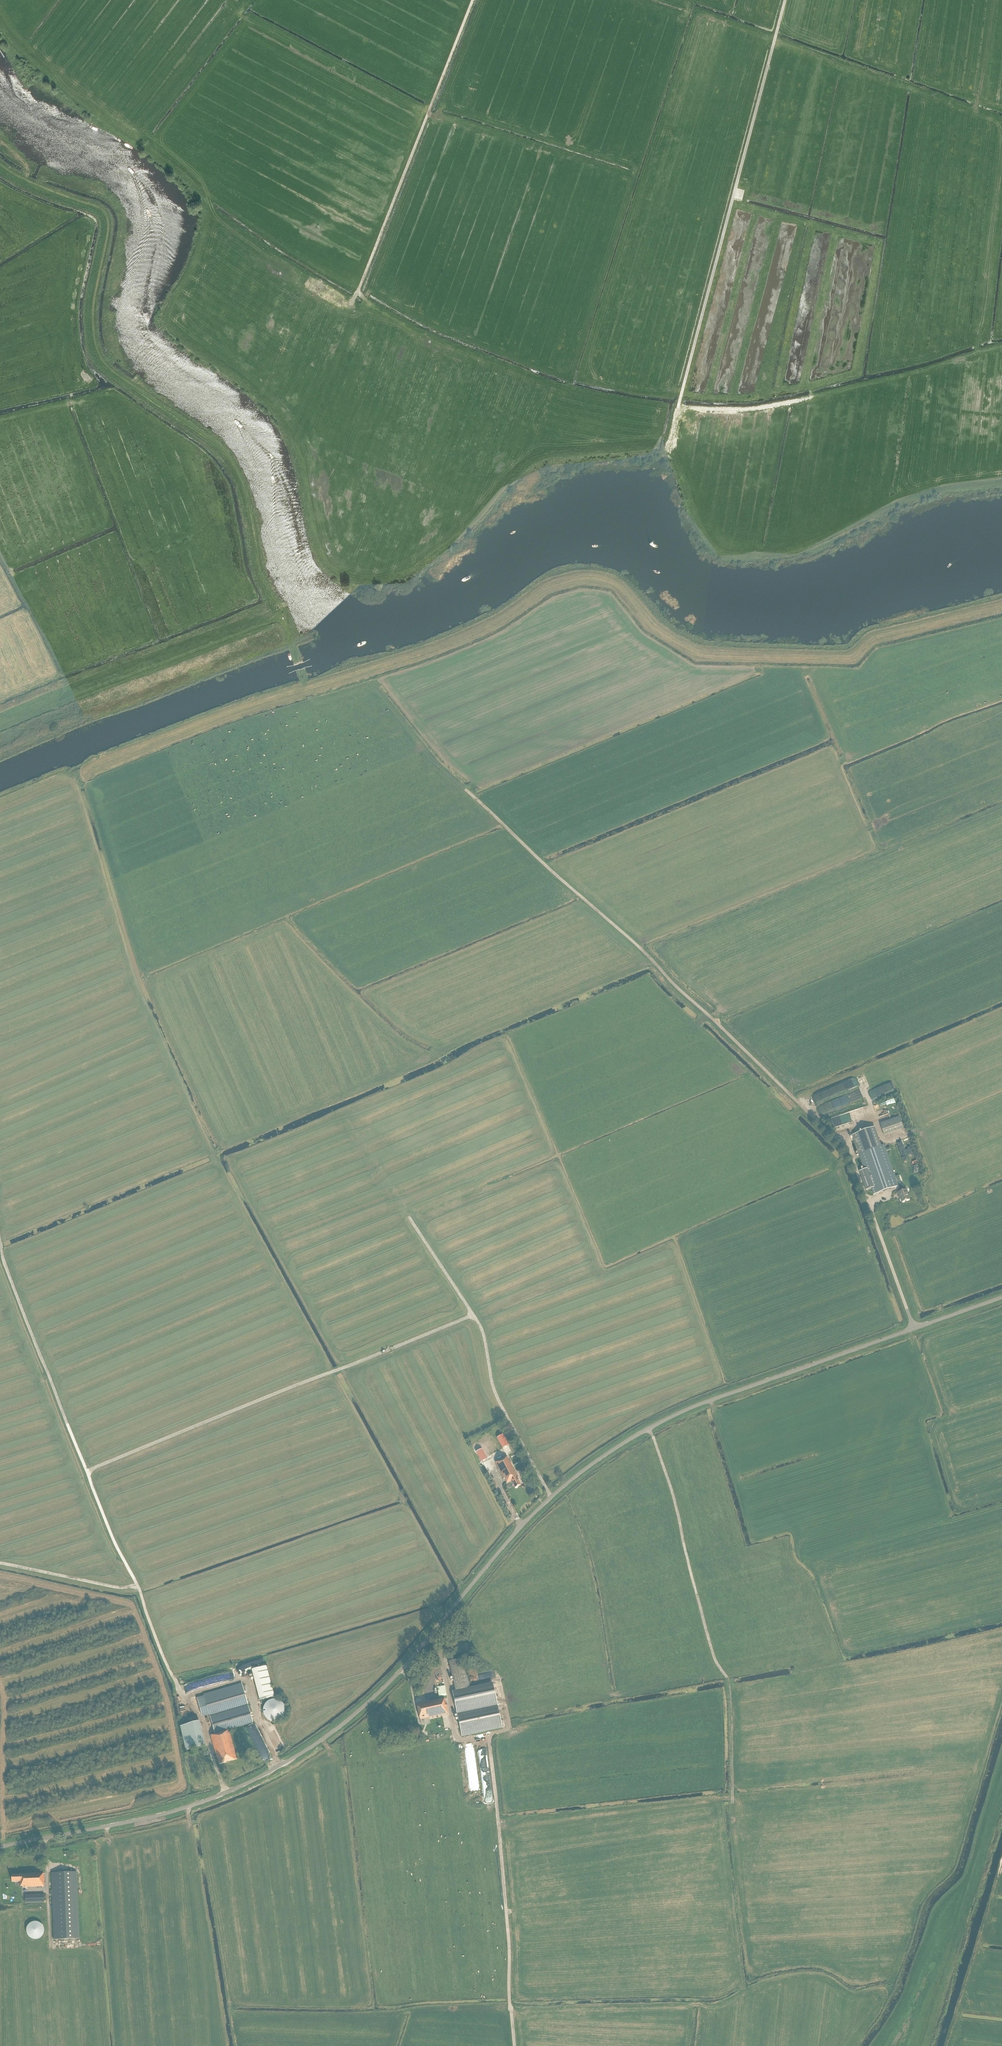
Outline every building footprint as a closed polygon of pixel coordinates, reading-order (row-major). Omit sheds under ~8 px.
[(872,1099),(894,1092),(891,1083),(869,1089),(872,1099)] [(817,1103),(822,1101),(817,1093),(813,1096),(817,1103)] [(835,1108),(851,1102),(847,1093),(832,1100),(835,1108)] [(903,1128),(899,1117),(880,1123),(884,1135),(903,1128)] [(871,1188),(874,1195),(896,1187),(898,1192),(898,1193),(899,1197),(900,1196),(902,1203),(910,1200),(906,1190),(904,1184),(899,1186),(884,1145),(882,1146),(875,1127),(851,1135),(858,1154),(859,1154),(866,1173),(861,1174),(866,1190),(871,1188)] [(503,1435),(497,1438),(502,1449),(508,1446),(503,1435)] [(482,1449),(476,1453),(480,1463),(487,1459),(482,1449)] [(515,1488),(520,1485),(517,1478),(518,1478),(507,1456),(495,1462),(504,1479),(505,1479),(507,1483),(511,1481),(515,1488)] [(455,1691),(470,1687),(463,1659),(449,1662),(455,1691)] [(252,1670),(259,1699),(273,1696),(266,1667),(252,1670)] [(492,1683),(470,1687),(455,1691),(452,1691),(456,1711),(497,1703),(492,1683)] [(253,1723),(249,1707),(242,1684),(203,1695),(203,1696),(196,1698),(202,1717),(209,1715),(215,1734),(210,1735),(216,1754),(219,1764),(237,1759),(229,1730),(253,1723)] [(420,1719),(448,1713),(444,1698),(430,1701),(431,1702),(426,1703),(426,1702),(417,1704),(420,1719)] [(285,1707),(285,1706),(285,1705),(284,1705),(284,1704),(283,1703),(282,1702),(281,1701),(280,1701),(279,1700),(278,1700),(277,1700),(276,1699),(275,1699),(274,1699),(273,1699),(272,1700),(271,1700),(270,1700),(269,1701),(268,1701),(267,1702),(266,1703),(265,1704),(265,1705),(264,1706),(264,1707),(263,1708),(263,1709),(263,1710),(263,1711),(263,1712),(263,1713),(264,1714),(264,1715),(265,1716),(265,1717),(266,1718),(267,1719),(268,1720),(269,1720),(270,1721),(271,1721),(272,1721),(273,1722),(274,1722),(275,1722),(276,1722),(277,1721),(278,1721),(279,1720),(280,1720),(281,1720),(281,1719),(282,1719),(283,1718),(283,1717),(284,1716),(284,1715),(285,1715),(285,1714),(285,1713),(286,1712),(286,1711),(286,1710),(286,1709),(285,1708),(285,1707)] [(462,1736),(502,1727),(497,1703),(456,1711),(462,1736)] [(186,1751),(205,1746),(200,1722),(180,1727),(186,1751)] [(470,1790),(480,1789),(477,1776),(468,1778),(470,1790)] [(52,1873),(54,1939),(79,1938),(77,1872),(52,1873)] [(25,1887),(44,1886),(44,1873),(20,1874),(20,1875),(12,1875),(12,1882),(20,1881),(20,1886),(25,1886),(25,1887)] [(25,1895),(26,1903),(44,1902),(44,1894),(25,1895)] [(45,1932),(45,1930),(45,1929),(45,1928),(44,1926),(43,1925),(42,1924),(41,1923),(40,1923),(39,1922),(38,1922),(36,1921),(35,1922),(34,1922),(32,1922),(31,1923),(30,1924),(29,1925),(28,1926),(27,1927),(27,1928),(27,1930),(27,1931),(27,1932),(27,1934),(28,1935),(28,1936),(29,1937),(30,1938),(32,1939),(33,1939),(34,1940),(35,1940),(37,1940),(38,1940),(39,1939),(41,1938),(42,1938),(43,1937),(44,1936),(44,1934),(45,1933),(45,1932)]
